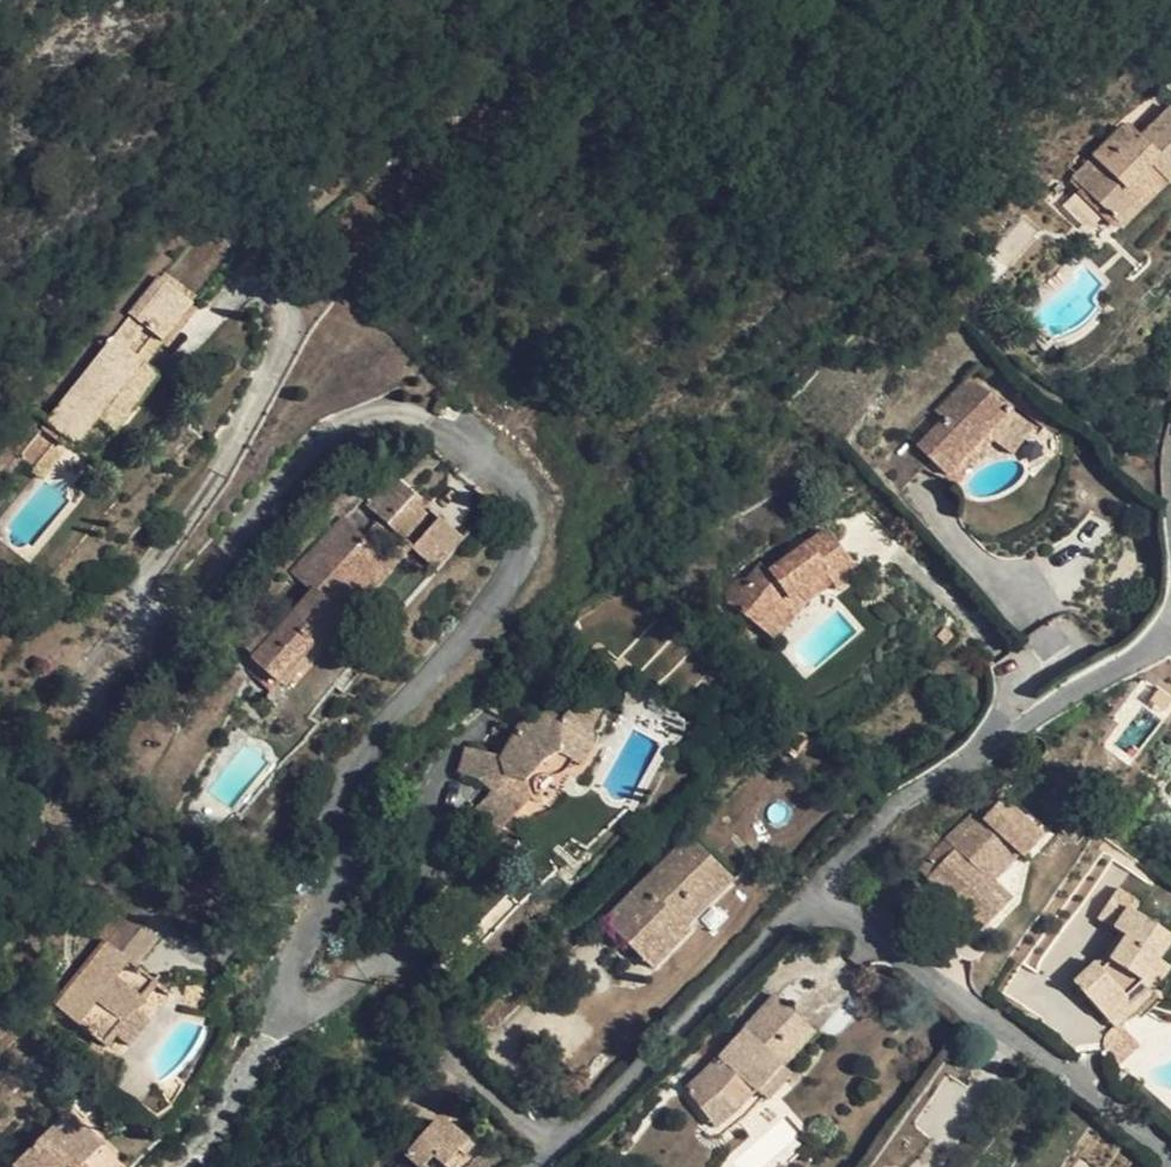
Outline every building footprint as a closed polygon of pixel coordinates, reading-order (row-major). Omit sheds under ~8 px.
[(1164,180),(1167,183),(1170,180),(1170,108),(1137,140),(1123,126),(1093,156),(1103,165),(1082,187),(1119,225),(1140,205),(1126,190),(1151,166),(1164,180)] [(1140,205),(1164,180),(1151,166),(1126,190),(1140,205)] [(163,271),(45,418),(77,444),(99,417),(116,431),(162,374),(148,363),(200,300),(163,271)] [(931,461),(945,474),(1008,411),(965,379),(936,409),(944,417),(889,474),(903,488),(931,461)] [(1033,429),(1008,411),(945,474),(951,480),(992,439),(1013,454),(1033,429)] [(416,494),(393,475),(381,489),(403,508),(416,494)] [(419,498),(416,494),(403,508),(381,489),(367,503),(403,538),(429,507),(419,498)] [(464,538),(439,516),(412,547),(436,570),(464,538)] [(254,658),(281,682),(342,614),(341,611),(353,598),(389,558),(344,517),(292,573),(313,591),(274,633),(255,617),(237,638),(256,655),(254,658)] [(857,573),(827,529),(769,569),(759,562),(745,580),(740,579),(734,580),(727,585),(725,592),(726,598),(731,604),(774,640),(806,601),(832,584),(835,588),(857,573)] [(397,565),(389,558),(353,598),(362,605),(397,565)] [(1170,700),(1170,664),(1129,683),(1143,714),(1170,700)] [(601,710),(583,699),(566,717),(553,710),(522,722),(502,757),(468,747),(459,774),(478,780),(492,795),(473,815),(497,829),(530,797),(525,778),(542,761),(556,753),(581,767),(592,745),(591,726),(601,710)] [(1010,846),(1020,854),(1023,858),(1044,837),(1003,797),(929,876),(983,928),(1011,898),(994,883),(985,874),(1010,846)] [(1091,838),(1099,824),(1090,817),(1081,827),(1091,838)] [(652,936),(668,952),(689,931),(685,926),(733,878),(688,834),(603,920),(635,952),(652,936)] [(994,883),(1020,854),(1010,846),(985,874),(994,883)] [(1117,931),(1126,938),(1110,961),(1101,970),(1095,963),(1075,982),(1105,1017),(1142,983),(1158,960),(1170,940),(1170,937),(1131,909),(1137,899),(1118,887),(1097,918),(1117,931)] [(1117,931),(1095,963),(1101,970),(1110,961),(1126,938),(1117,931)] [(651,968),(668,952),(652,936),(635,952),(651,968)] [(54,1004),(103,1044),(156,980),(106,940),(54,1004)] [(1170,967),(1158,960),(1142,983),(1105,1017),(1115,1029),(1150,998),(1170,967)] [(811,1027),(777,994),(687,1088),(723,1138),(742,1121),(758,1104),(762,1107),(790,1077),(778,1063),(811,1027)] [(14,1165),(15,1166),(124,1166),(69,1112),(14,1165)] [(445,1128),(436,1121),(406,1154),(406,1157),(397,1166),(404,1166),(411,1160),(419,1166),(425,1166),(434,1157),(445,1166),(469,1142),(452,1126),(445,1128)]
